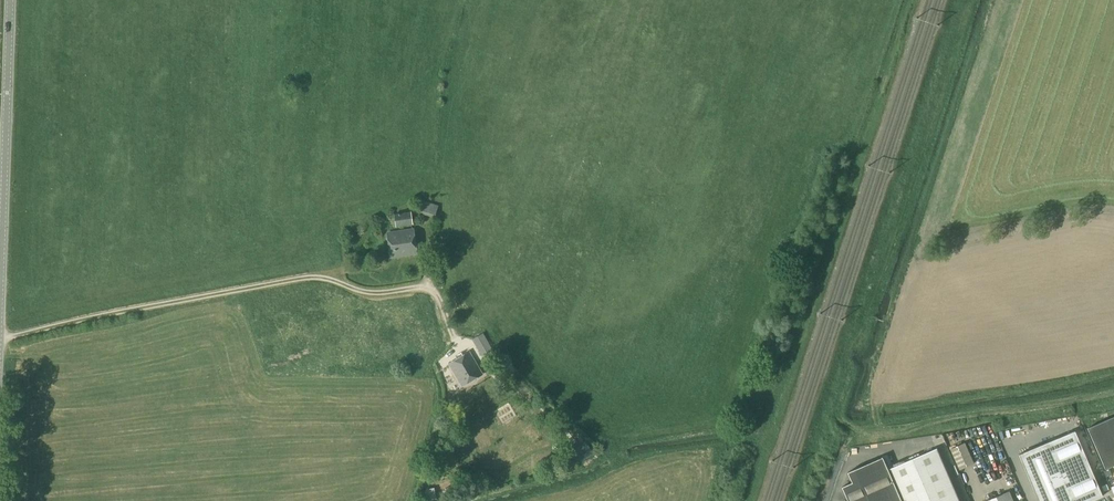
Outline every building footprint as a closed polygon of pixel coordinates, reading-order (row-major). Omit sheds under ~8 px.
[(438,206),(423,201),(421,209),(435,214),(438,206)] [(411,211),(394,213),(396,227),(413,225),(411,211)] [(387,233),(391,258),(417,254),(413,230),(387,233)] [(472,340),(482,356),(492,350),(483,333),(472,340)] [(449,364),(454,372),(449,374),(456,387),(461,384),(462,387),(482,375),(469,352),(449,364)] [(1104,469),(1113,465),(1113,416),(1086,428),(1104,469)] [(1038,500),(1089,500),(1102,496),(1074,430),(1018,454),(1038,500)] [(586,442),(571,451),(579,462),(593,453),(586,442)] [(936,449),(893,467),(888,469),(887,470),(882,457),(847,472),(852,483),(841,487),(848,500),(959,500),(936,449)] [(888,469),(893,467),(887,455),(882,457),(888,469)] [(446,489),(448,495),(459,492),(457,486),(446,489)] [(426,490),(428,500),(436,498),(434,489),(426,490)] [(1008,491),(985,500),(1013,500),(1008,491)]
